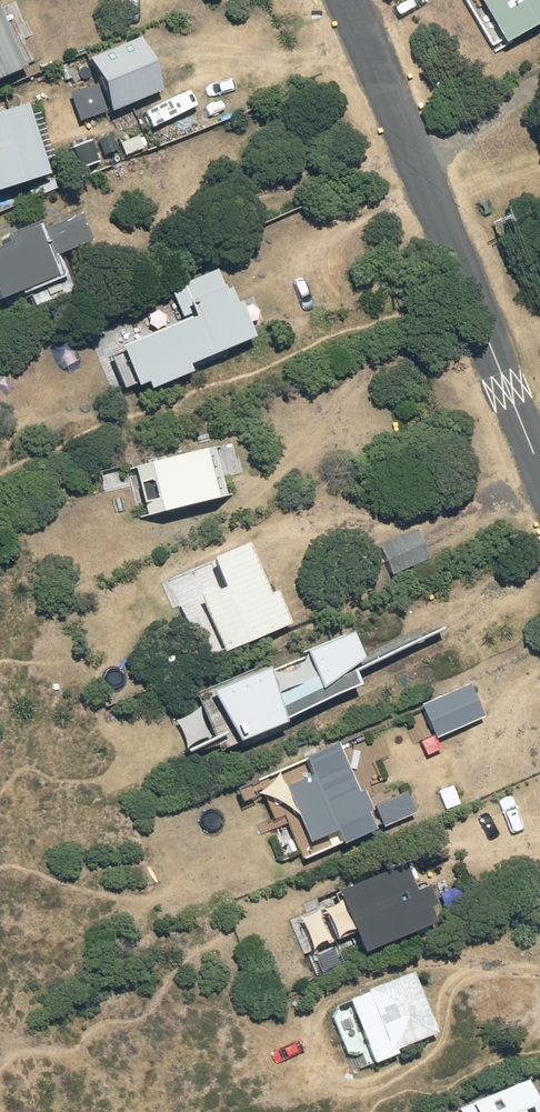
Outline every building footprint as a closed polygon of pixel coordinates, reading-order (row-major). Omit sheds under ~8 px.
[(503,42),(538,22),(539,25),(539,0),(479,0),(503,42)] [(23,66),(0,12),(0,75),(23,66)] [(142,36),(92,58),(115,112),(165,90),(142,36)] [(0,187),(51,171),(29,103),(0,111),(0,186),(0,187)] [(98,161),(92,141),(76,146),(83,165),(98,161)] [(1,298),(60,273),(53,255),(90,239),(80,213),(40,229),(39,224),(5,238),(7,243),(0,246),(0,297),(1,298)] [(189,363),(255,336),(234,285),(228,288),(220,269),(172,289),(184,317),(122,343),(139,385),(148,381),(151,388),(192,371),(189,363)] [(201,448),(133,465),(146,515),(213,498),(201,448)] [(415,530),(378,547),(390,576),(428,558),(415,530)] [(267,594),(245,542),(209,557),(221,587),(198,597),(221,651),(288,624),(274,591),(267,594)] [(281,719),(356,685),(348,666),(360,657),(348,630),(299,652),(303,659),(266,675),(264,666),(195,696),(217,750),(282,723),(281,719)] [(466,689),(430,704),(440,729),(477,714),(466,689)] [(372,830),(333,744),(302,758),(309,775),(284,786),(309,842),(334,831),(340,845),(372,830)] [(361,952),(433,922),(427,907),(433,904),(425,885),(416,889),(405,864),(336,893),(361,952)] [(435,1033),(410,971),(346,998),(374,1064),(396,1054),(394,1050),(435,1033)] [(459,1107),(461,1111),(539,1111),(525,1080),(459,1107)]
